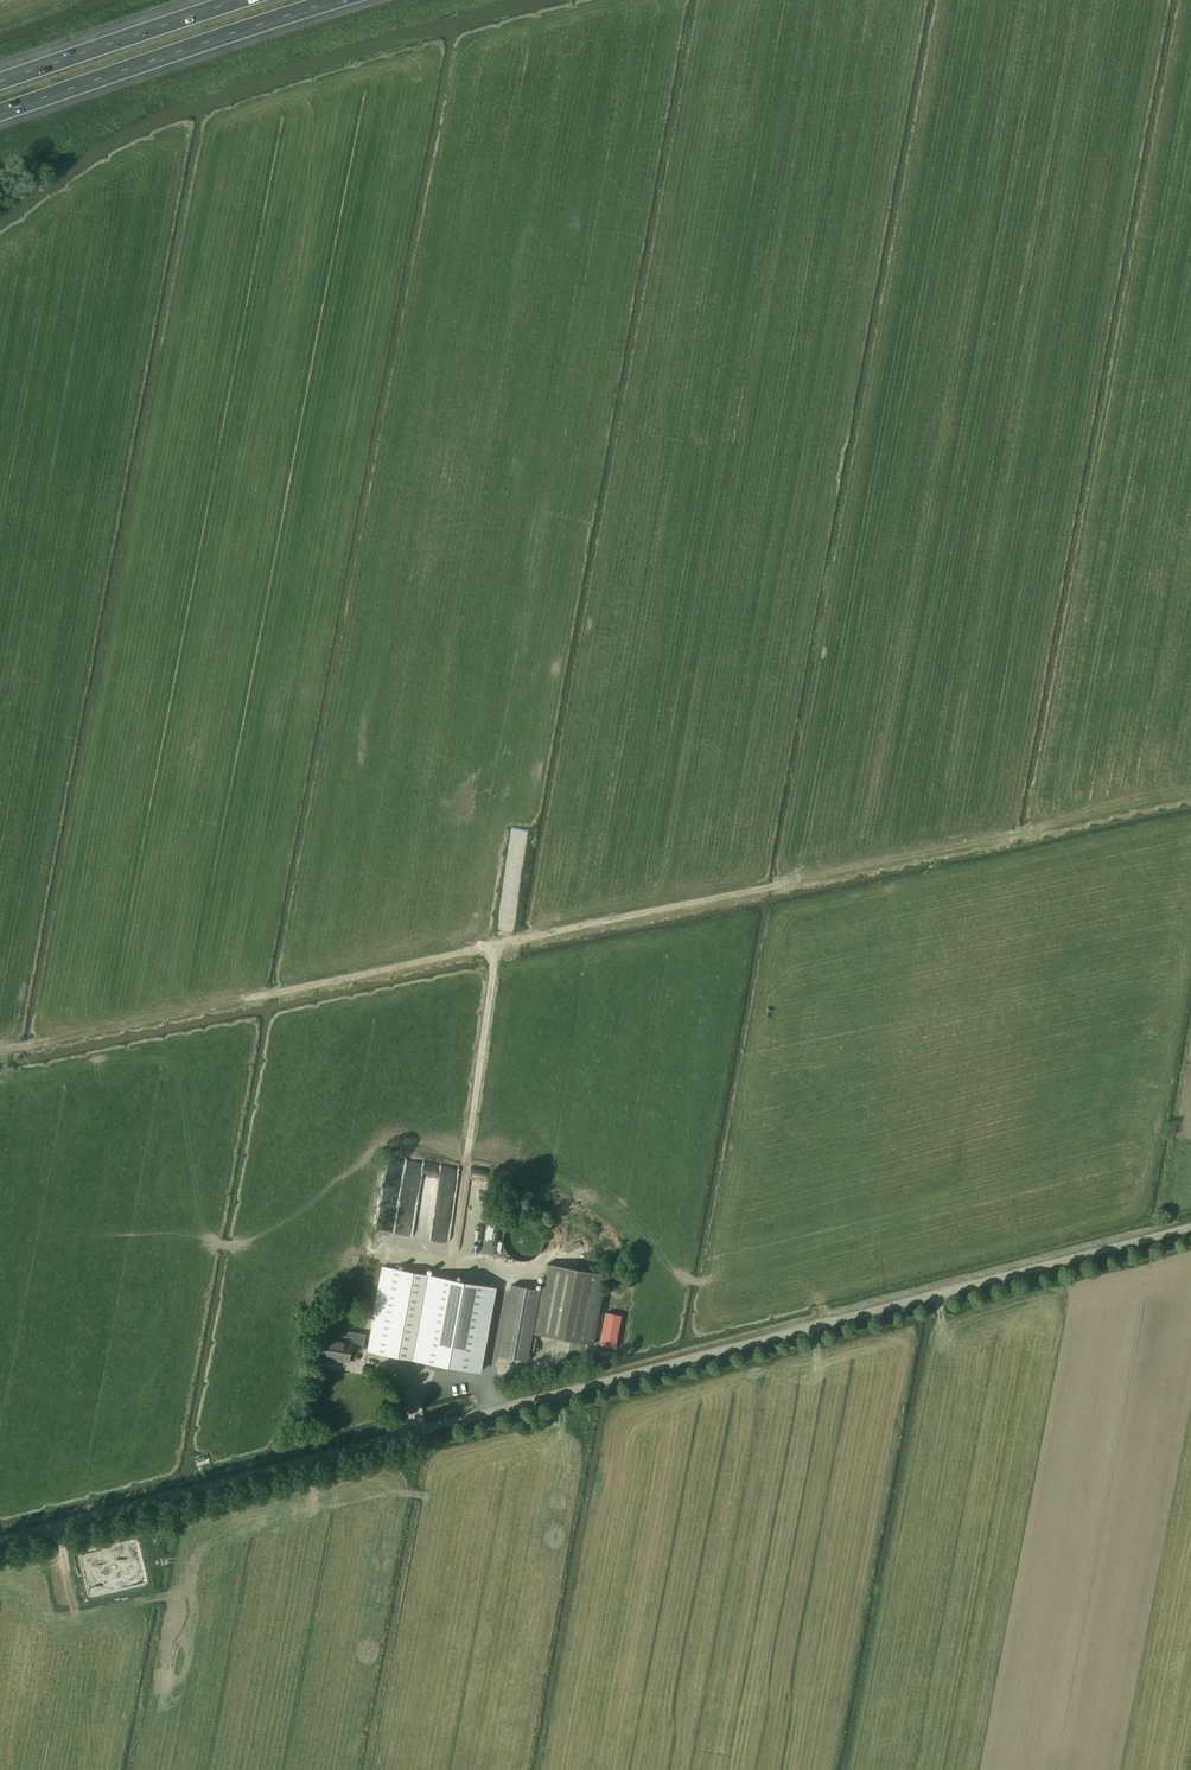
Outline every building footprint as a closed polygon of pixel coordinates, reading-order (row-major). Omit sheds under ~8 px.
[(469,1196),(468,1172),(385,1175),(386,1194),(392,1193),(391,1189),(397,1188),(399,1235),(414,1234),(414,1225),(456,1224),(455,1197),(469,1196)] [(547,1264),(534,1334),(533,1339),(539,1341),(540,1335),(594,1344),(607,1274),(547,1264)] [(429,1363),(444,1278),(383,1266),(368,1351),(429,1363)] [(444,1278),(429,1363),(478,1372),(494,1287),(444,1278)] [(512,1285),(499,1356),(529,1361),(541,1290),(512,1285)] [(622,1316),(607,1313),(601,1346),(616,1349),(622,1316)] [(349,1330),(348,1337),(338,1335),(337,1340),(327,1339),(324,1357),(349,1362),(349,1360),(355,1361),(357,1349),(364,1350),(366,1333),(349,1330)] [(429,1420),(436,1419),(435,1406),(428,1407),(429,1420)] [(196,1526),(198,1531),(209,1528),(207,1522),(196,1526)]
